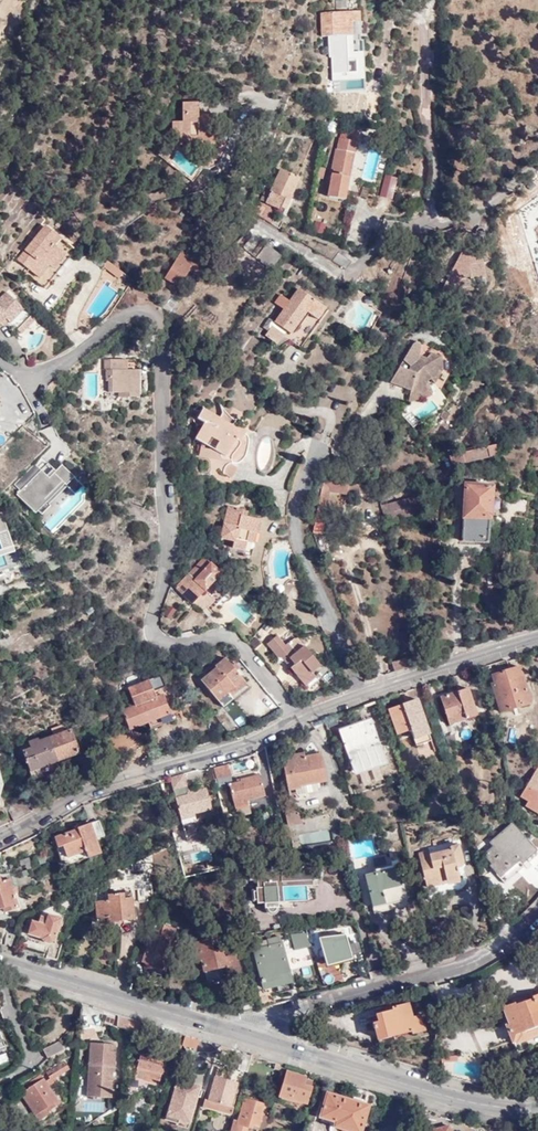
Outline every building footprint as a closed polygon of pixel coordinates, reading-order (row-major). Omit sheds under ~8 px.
[(359,22),(358,10),(321,13),(322,36),(328,36),(331,63),(355,62),(351,23),(359,22)] [(177,120),(167,121),(168,141),(184,140),(184,143),(209,142),(208,116),(191,116),(191,101),(176,102),(177,120)] [(356,139),(335,136),(329,172),(331,173),(328,195),(346,197),(353,147),(355,147),(356,139)] [(160,142),(154,153),(162,160),(168,149),(160,142)] [(299,175),(281,167),(271,191),(265,188),(260,198),(280,208),(287,193),(290,195),(299,175)] [(392,201),(396,178),(383,175),(378,198),(392,201)] [(255,202),(250,208),(259,214),(263,207),(255,202)] [(323,233),(324,223),(314,222),(313,232),(323,233)] [(44,289),(75,250),(45,226),(18,259),(29,268),(25,273),(44,289)] [(259,256),(272,266),(283,254),(270,243),(259,256)] [(207,262),(185,248),(166,276),(181,286),(188,275),(195,279),(207,262)] [(449,274),(462,280),(473,256),(462,251),(449,274)] [(333,262),(344,271),(345,270),(351,262),(337,254),(333,262)] [(123,273),(110,262),(105,268),(118,279),(123,273)] [(277,321),(289,330),(293,333),(310,309),(322,318),(328,308),(300,288),(292,301),(283,295),(277,303),(286,309),(277,321)] [(358,299),(363,293),(354,288),(346,298),(349,301),(358,299)] [(0,300),(0,328),(1,328),(8,320),(10,323),(13,325),(27,310),(7,292),(0,300)] [(402,313),(413,319),(422,299),(411,293),(402,313)] [(37,320),(27,310),(13,325),(23,335),(37,320)] [(279,345),(289,330),(277,321),(272,318),(265,325),(270,328),(266,336),(279,345)] [(8,320),(1,328),(3,330),(10,323),(8,320)] [(410,385),(410,393),(430,385),(428,375),(431,373),(435,377),(441,367),(442,362),(441,349),(434,349),(430,347),(422,356),(418,355),(419,336),(417,335),(413,336),(403,356),(409,361),(405,365),(398,362),(390,378),(410,385)] [(110,392),(118,392),(130,392),(130,379),(134,379),(134,371),(140,371),(140,360),(123,360),(105,360),(105,370),(107,370),(106,381),(111,380),(110,392)] [(140,371),(134,371),(134,379),(130,379),(130,392),(118,392),(118,398),(139,398),(140,371)] [(430,385),(410,393),(410,398),(432,391),(430,385)] [(199,456),(231,462),(236,463),(238,462),(241,461),(246,455),(248,445),(249,440),(248,435),(246,433),(247,431),(242,428),(238,434),(231,429),(236,421),(231,417),(225,410),(219,402),(222,410),(222,413),(219,418),(203,409),(197,420),(203,424),(195,437),(202,442),(200,445),(199,456)] [(48,441),(56,438),(51,427),(43,430),(48,441)] [(454,465),(497,454),(494,444),(451,455),(454,465)] [(46,463),(17,494),(43,522),(82,485),(63,466),(57,469),(46,463)] [(368,486),(326,482),(316,534),(325,535),(333,495),(367,498),(368,486)] [(464,483),(461,540),(487,542),(490,485),(464,483)] [(385,522),(422,512),(417,495),(380,505),(381,508),(385,522)] [(245,513),(246,509),(230,504),(222,538),(238,541),(236,550),(243,551),(241,556),(255,559),(264,518),(245,513)] [(0,512),(0,558),(17,553),(2,511),(0,512)] [(191,603),(220,573),(203,557),(175,587),(191,603)] [(228,579),(204,604),(207,607),(210,610),(234,584),(228,579)] [(168,606),(161,618),(169,623),(177,611),(168,606)] [(294,664),(290,667),(304,686),(316,678),(312,672),(320,667),(305,646),(296,651),(290,642),(286,645),(278,635),(268,642),(277,656),(283,657),(284,659),(288,656),(294,664)] [(284,659),(290,667),(294,664),(288,656),(284,659)] [(226,657),(216,665),(218,667),(202,680),(219,701),(224,706),(232,699),(230,696),(246,682),(237,670),(232,665),(226,657)] [(397,676),(411,672),(407,660),(393,664),(397,676)] [(237,661),(232,665),(237,670),(241,666),(237,661)] [(529,703),(519,667),(493,675),(495,683),(492,684),(500,712),(529,703)] [(165,691),(162,679),(128,690),(134,709),(122,714),(131,732),(162,721),(168,725),(180,721),(177,713),(171,715),(165,697),(156,700),(155,695),(165,691)] [(476,715),(468,689),(439,697),(449,731),(466,726),(465,718),(476,715)] [(410,729),(413,739),(428,733),(416,700),(387,709),(396,734),(410,729)] [(359,730),(373,725),(370,718),(338,729),(339,733),(358,727),(359,730)] [(35,773),(45,769),(41,761),(61,754),(81,746),(73,723),(40,735),(38,732),(29,735),(32,742),(24,746),(35,773)] [(351,769),(378,760),(374,748),(380,746),(373,725),(359,730),(358,727),(339,733),(351,769)] [(428,733),(413,739),(416,745),(430,740),(428,733)] [(353,775),(386,764),(380,746),(374,748),(378,760),(351,769),(353,775)] [(41,761),(45,769),(64,762),(61,754),(41,761)] [(327,785),(320,754),(282,761),(288,793),(327,785)] [(230,775),(228,764),(215,768),(218,778),(230,775)] [(528,799),(532,802),(529,807),(537,812),(537,765),(520,795),(528,799)] [(184,773),(170,776),(183,829),(186,829),(187,836),(195,833),(193,828),(197,827),(194,813),(211,809),(206,788),(189,792),(184,773)] [(265,795),(259,774),(241,779),(242,781),(229,785),(237,816),(250,813),(246,800),(265,795)] [(5,809),(12,822),(28,812),(21,800),(5,809)] [(92,800),(83,803),(89,818),(98,815),(92,800)] [(289,819),(304,817),(303,813),(294,808),(286,805),(289,819)] [(104,834),(99,819),(78,826),(79,828),(55,836),(58,847),(63,845),(67,857),(87,850),(89,857),(101,853),(96,838),(104,834)] [(535,849),(512,823),(490,842),(493,846),(484,854),(499,872),(497,874),(504,883),(529,861),(526,857),(535,849)] [(461,858),(458,844),(450,846),(450,850),(431,854),(430,850),(419,853),(426,880),(445,875),(449,890),(463,886),(465,884),(467,880),(466,876),(459,877),(456,866),(459,864),(461,861),(461,858)] [(316,867),(316,866),(249,869),(249,879),(256,878),(257,887),(255,887),(255,890),(252,890),(253,899),(256,899),(257,902),(264,902),(264,907),(267,907),(268,910),(270,912),(272,912),(276,911),(277,908),(277,906),(293,906),(293,901),(283,901),(282,885),(312,883),(312,878),(317,878),(317,876),(321,874),(321,870),(318,867),(316,867)] [(406,896),(398,867),(365,874),(372,904),(406,896)] [(9,879),(1,882),(0,880),(0,908),(2,908),(4,912),(18,907),(9,879)] [(154,893),(153,884),(139,886),(141,899),(149,898),(148,893),(154,893)] [(136,917),(133,890),(110,892),(110,898),(97,899),(99,917),(120,915),(121,918),(136,917)] [(46,956),(57,959),(63,942),(55,939),(62,917),(49,913),(47,917),(41,915),(38,922),(32,919),(28,932),(41,937),(44,941),(51,943),(46,956)] [(166,959),(175,930),(164,926),(161,932),(153,930),(142,962),(151,965),(148,972),(163,978),(169,960),(166,959)] [(5,942),(14,946),(21,929),(8,927),(5,942)] [(305,930),(291,933),(295,947),(309,943),(305,930)] [(536,931),(532,934),(521,944),(529,953),(537,945),(537,934),(536,931)] [(350,963),(345,935),(318,939),(323,967),(350,963)] [(264,986),(291,979),(281,942),(260,946),(258,936),(251,938),(264,986)] [(241,974),(234,945),(213,951),(210,940),(192,945),(197,963),(202,962),(204,968),(199,970),(203,982),(228,975),(229,977),(241,974)] [(358,943),(350,944),(352,955),(360,953),(358,943)] [(258,989),(262,1005),(276,1002),(274,994),(282,992),(279,984),(258,989)] [(236,993),(242,1010),(255,1007),(248,989),(236,993)] [(533,995),(534,998),(516,1004),(515,1002),(505,1006),(505,1005),(498,1007),(502,1016),(509,1014),(512,1024),(509,1025),(517,1043),(537,1036),(537,994),(533,995)] [(412,1016),(408,1003),(391,1007),(392,1011),(376,1014),(378,1022),(372,1023),(373,1029),(376,1028),(380,1046),(396,1042),(394,1036),(411,1032),(412,1034),(425,1031),(423,1024),(422,1024),(419,1014),(412,1016)] [(116,1025),(127,1028),(130,1018),(118,1015),(116,1025)] [(139,1031),(141,1022),(130,1018),(127,1028),(139,1031)] [(96,1036),(95,1027),(83,1028),(85,1037),(96,1036)] [(501,1029),(452,1029),(452,1048),(501,1048),(501,1029)] [(186,1035),(178,1033),(174,1046),(182,1049),(183,1046),(186,1035)] [(196,1050),(199,1039),(186,1035),(183,1046),(189,1048),(182,1070),(193,1074),(200,1052),(196,1050)] [(64,1049),(59,1041),(43,1049),(48,1057),(64,1049)] [(90,1042),(89,1064),(87,1095),(111,1097),(112,1071),(114,1071),(115,1044),(90,1042)] [(154,1051),(143,1049),(139,1070),(147,1072),(145,1081),(161,1085),(164,1073),(169,1074),(170,1070),(166,1069),(168,1062),(153,1058),(154,1051)] [(23,1091),(34,1109),(32,1110),(38,1120),(50,1113),(48,1110),(59,1103),(48,1086),(57,1079),(56,1077),(70,1068),(65,1061),(46,1073),(50,1079),(45,1081),(43,1078),(29,1087),(23,1091)] [(305,1078),(288,1073),(281,1096),(292,1099),(307,1102),(312,1083),(304,1081),(305,1078)] [(26,1083),(29,1087),(43,1078),(40,1074),(26,1083)] [(230,1113),(238,1082),(213,1076),(206,1099),(203,1099),(202,1104),(230,1113)] [(190,1122),(201,1088),(180,1080),(177,1089),(175,1088),(167,1115),(190,1122)] [(360,1130),(368,1105),(327,1093),(320,1119),(360,1130)] [(249,1127),(253,1129),(255,1125),(260,1126),(264,1114),(262,1113),(265,1104),(246,1098),(239,1121),(236,1120),(233,1130),(236,1130),(248,1130),(249,1127)]
